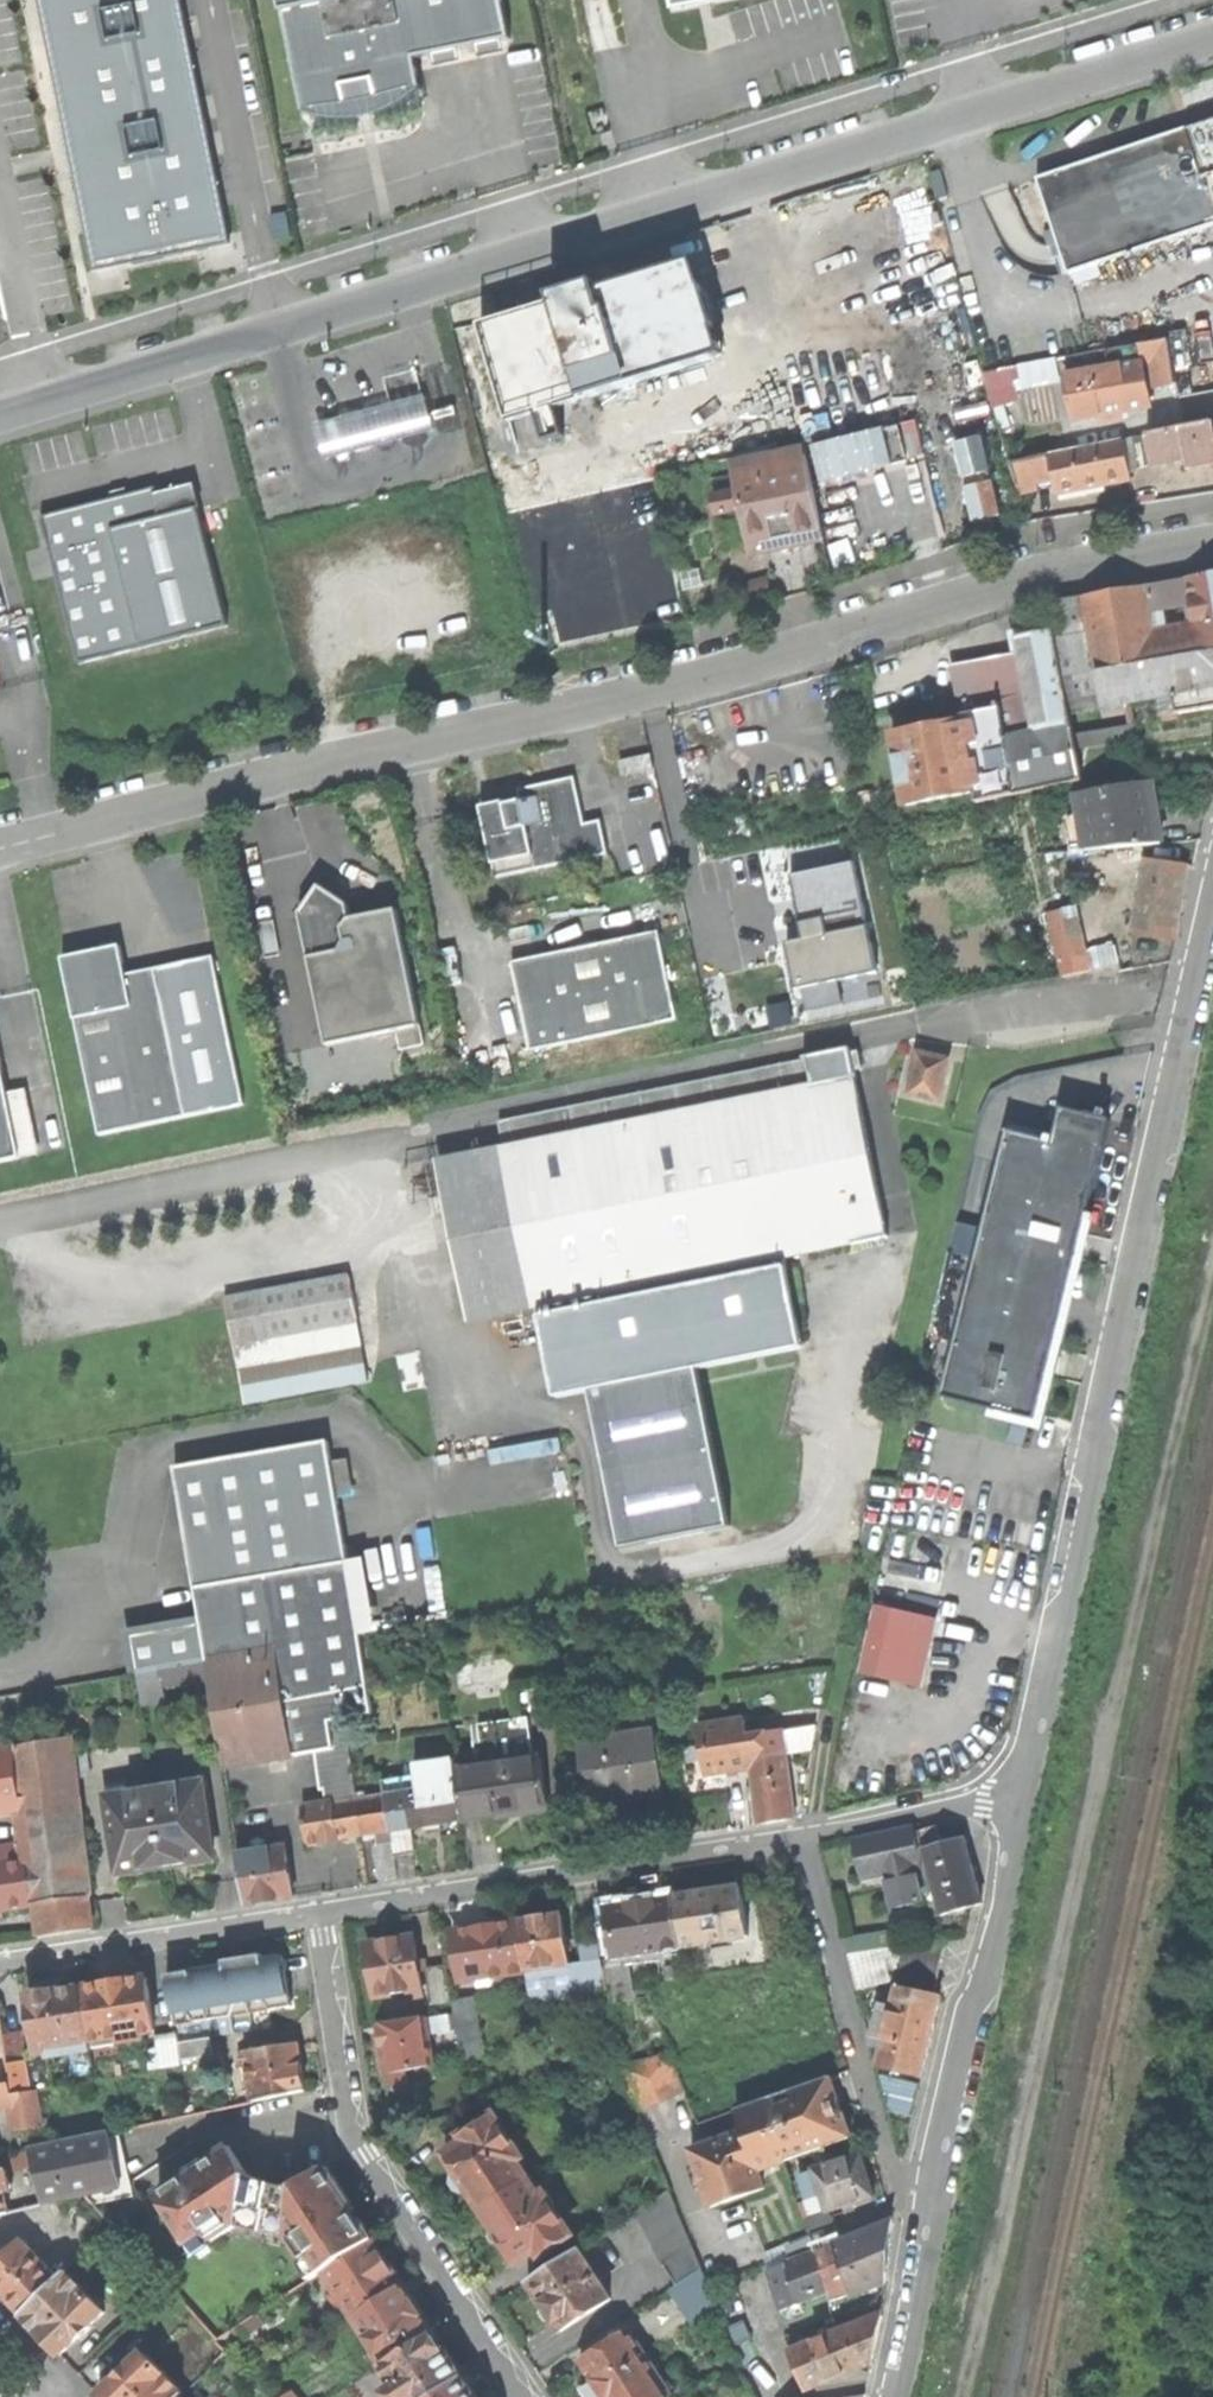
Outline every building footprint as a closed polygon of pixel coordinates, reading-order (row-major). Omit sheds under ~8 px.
[(230,242),(183,0),(42,0),(96,268),(230,242)] [(301,108),(313,117),(319,119),(334,121),(348,121),(362,119),(368,118),(374,117),(386,113),(402,105),(416,96),(424,88),(420,69),(418,58),(438,54),(462,49),(482,45),(505,40),(513,39),(505,0),(279,0),(301,108)] [(673,12),(699,6),(709,4),(731,0),(670,0),(673,12)] [(507,51),(505,40),(482,45),(484,56),(507,51)] [(464,61),(462,49),(438,54),(441,65),(464,61)] [(1038,180),(1070,275),(1212,225),(1212,118),(1183,129),(1038,180)] [(287,212),(270,216),(275,241),(292,237),(287,212)] [(703,261),(491,325),(520,419),(732,355),(703,261)] [(1140,348),(1142,362),(1160,359),(1166,395),(1178,392),(1169,343),(1140,348)] [(997,407),(1026,400),(1024,390),(1064,380),(1059,357),(989,373),(997,407)] [(417,366),(426,396),(435,432),(461,425),(444,359),(417,366)] [(1066,377),(1074,421),(1150,407),(1147,387),(1142,363),(1066,377)] [(435,432),(426,396),(316,425),(326,460),(435,432)] [(916,420),(902,423),(910,458),(924,455),(916,420)] [(1212,463),(1212,421),(1131,437),(1137,469),(1188,459),(1189,467),(1212,463)] [(1058,493),(1129,479),(1125,460),(1121,439),(1102,443),(1100,433),(1068,438),(1064,423),(1037,428),(1039,439),(1005,445),(1018,490),(1038,486),(1037,482),(1055,478),(1058,493)] [(899,425),(812,446),(821,482),(907,461),(899,425)] [(788,552),(825,544),(804,445),(731,462),(733,476),(712,479),(714,493),(711,494),(715,519),(741,513),(751,560),(788,552)] [(127,495),(41,517),(78,658),(229,618),(200,507),(192,478),(157,487),(127,495)] [(1098,673),(1103,709),(1173,697),(1176,714),(1212,708),(1212,575),(1049,602),(1054,630),(1063,680),(1098,673)] [(773,598),(768,576),(732,585),(738,607),(773,598)] [(1083,782),(1063,680),(1054,630),(1016,637),(1019,653),(952,665),(956,686),(962,716),(963,716),(964,722),(978,792),(980,802),(1083,782)] [(1121,784),(1116,754),(1151,747),(1153,760),(1212,750),(1212,733),(1210,712),(1077,735),(1087,791),(1121,784)] [(907,805),(978,792),(964,722),(894,735),(907,805)] [(621,762),(624,778),(655,771),(652,756),(621,762)] [(481,807),(496,880),(609,855),(601,821),(585,825),(575,778),(546,785),(519,791),(521,801),(513,803),(507,805),(506,802),(481,807)] [(1080,851),(1162,844),(1156,810),(1152,781),(1075,795),(1077,803),(1072,804),(1080,851)] [(1132,934),(1176,940),(1182,900),(1187,866),(1145,860),(1132,934)] [(857,862),(793,875),(805,939),(789,943),(793,967),(797,990),(879,972),(857,862)] [(397,1030),(420,1026),(398,910),(372,914),(352,918),(350,906),(319,885),(299,914),(329,1045),(397,1030)] [(1050,911),(1063,976),(1090,971),(1078,906),(1050,911)] [(513,964),(531,1052),(678,1020),(659,932),(584,948),(513,964)] [(99,1137),(244,1107),(214,956),(127,975),(121,946),(92,952),(70,956),(62,958),(99,1137)] [(420,1026),(397,1030),(401,1050),(425,1045),(420,1026)] [(919,1053),(911,1093),(940,1101),(949,1060),(919,1053)] [(537,1308),(558,1400),(592,1392),(624,1550),(732,1528),(700,1370),(804,1349),(786,1258),(889,1238),(872,1151),(857,1075),(836,1080),(831,1054),(500,1122),(505,1148),(537,1308)] [(21,1160),(8,1093),(2,1065),(0,1056),(0,1164),(21,1160)] [(945,1396),(1037,1419),(1067,1297),(1111,1120),(1064,1108),(1056,1142),(1010,1131),(945,1396)] [(469,1322),(537,1308),(505,1148),(437,1162),(469,1322)] [(233,1331),(240,1370),(276,1363),(272,1340),(359,1324),(350,1275),(227,1298),(228,1306),(233,1331)] [(369,1380),(359,1324),(272,1340),(276,1363),(240,1370),(246,1403),(349,1384),(369,1380)] [(212,1677),(226,1762),(316,1747),(348,1742),(375,1738),(325,1444),(177,1468),(200,1604),(203,1623),(209,1661),(164,1668),(167,1684),(212,1677)] [(876,1604),(861,1673),(923,1687),(939,1618),(876,1604)] [(140,1673),(164,1668),(209,1661),(203,1623),(134,1635),(140,1673)] [(531,1715),(520,1717),(526,1760),(537,1758),(531,1715)] [(517,1812),(549,1807),(542,1757),(537,1758),(526,1760),(520,1717),(473,1725),(479,1767),(457,1770),(464,1820),(517,1812)] [(777,1819),(796,1816),(787,1753),(813,1749),(816,1729),(785,1734),(784,1729),(748,1734),(745,1717),(698,1725),(707,1774),(752,1766),(754,1782),(756,1797),(760,1822),(777,1819)] [(631,1797),(665,1792),(656,1731),(581,1743),(589,1803),(631,1797)] [(94,1930),(77,1781),(74,1757),(72,1738),(0,1750),(0,1809),(22,1803),(26,1844),(0,1849),(0,1911),(35,1906),(40,1938),(94,1930)] [(325,1787),(355,1784),(348,1742),(316,1747),(321,1788),(325,1787)] [(89,1755),(74,1757),(77,1781),(92,1778),(89,1755)] [(431,1825),(464,1820),(457,1770),(456,1760),(415,1766),(417,1776),(385,1781),(387,1797),(392,1831),(393,1840),(396,1857),(415,1854),(411,1828),(431,1825)] [(748,1798),(756,1797),(754,1782),(745,1784),(748,1798)] [(357,1799),(355,1784),(325,1787),(327,1804),(334,1803),(357,1799)] [(200,1861),(214,1859),(204,1788),(183,1792),(182,1785),(157,1789),(168,1866),(200,1861)] [(132,1872),(168,1866),(157,1789),(130,1793),(131,1801),(110,1804),(120,1874),(132,1872)] [(342,1840),(392,1831),(387,1797),(334,1805),(334,1803),(327,1804),(303,1808),(309,1845),(324,1842),(325,1843),(333,1842),(342,1841),(342,1840)] [(920,1830),(929,1828),(927,1821),(919,1824),(920,1830)] [(912,1868),(924,1865),(915,1825),(857,1838),(865,1874),(866,1875),(866,1878),(891,1872),(912,1868)] [(939,1825),(929,1828),(920,1830),(925,1848),(943,1843),(939,1825)] [(865,1874),(857,1838),(856,1835),(822,1843),(831,1881),(865,1874)] [(966,1837),(943,1843),(925,1848),(944,1914),(985,1903),(976,1871),(966,1837)] [(398,1875),(396,1857),(393,1840),(376,1843),(381,1878),(398,1875)] [(279,1900),(294,1897),(286,1848),(239,1855),(247,1905),(279,1900)] [(924,1865),(912,1868),(920,1904),(935,1901),(927,1865),(924,1865)] [(899,1908),(920,1904),(912,1868),(891,1872),(899,1908)] [(684,1944),(750,1934),(742,1885),(708,1891),(677,1896),(684,1944)] [(617,1955),(684,1944),(677,1896),(639,1902),(609,1906),(617,1955)] [(521,1920),(528,1970),(562,1965),(563,1971),(572,1970),(571,1963),(564,1914),(540,1917),(521,1920)] [(463,1980),(528,1970),(521,1920),(486,1926),(456,1930),(463,1980)] [(847,1937),(850,1953),(884,1948),(898,1946),(896,1929),(847,1937)] [(417,1996),(425,1994),(416,1936),(392,1940),(368,1944),(376,1995),(416,1989),(417,1996)] [(900,1986),(934,1994),(946,1939),(909,1945),(900,1986)] [(586,1946),(589,1960),(590,1970),(606,1968),(603,1943),(586,1946)] [(860,1989),(892,1980),(884,1948),(850,1953),(860,1989)] [(177,2023),(294,2006),(292,1993),(286,1994),(285,1991),(285,1988),(286,1987),(288,1985),(289,1981),(289,1978),(286,1975),(282,1973),(280,1957),(245,1962),(245,1964),(239,1965),(222,1968),(222,1966),(194,1970),(194,1973),(189,1973),(169,1976),(177,2023)] [(593,1991),(590,1970),(589,1960),(571,1963),(572,1970),(576,1993),(593,1991)] [(667,1967),(669,1979),(688,1976),(685,1963),(667,1967)] [(434,2003),(454,2000),(449,1964),(428,1968),(434,2003)] [(576,1993),(572,1970),(563,1971),(562,1965),(528,1970),(533,2000),(576,1993)] [(611,1988),(611,1989),(633,1986),(630,1966),(608,1969),(611,1988)] [(593,1991),(611,1988),(608,1969),(608,1968),(606,1968),(590,1970),(593,1991)] [(116,1982),(85,1987),(93,2040),(121,2036),(122,2043),(145,2039),(144,2032),(157,2030),(149,1977),(116,1982)] [(943,1996),(934,1994),(900,1986),(898,1985),(893,2006),(883,2048),(879,2066),(924,2076),(934,2035),(943,1996)] [(634,1996),(633,1986),(611,1989),(613,1999),(634,1996)] [(58,1991),(31,1995),(40,2055),(49,2053),(48,2047),(93,2040),(85,1987),(58,1991)] [(478,2013),(476,1997),(454,2000),(457,2016),(478,2013)] [(883,2048),(893,2006),(882,2003),(872,2046),(883,2048)] [(481,2031),(478,2013),(457,2016),(461,2041),(468,2040),(467,2033),(481,2031)] [(663,2029),(659,2016),(645,2020),(648,2033),(663,2029)] [(429,2017),(382,2025),(385,2047),(389,2074),(436,2064),(429,2017)] [(151,2049),(181,2044),(180,2041),(179,2030),(156,2034),(158,2045),(148,2046),(152,2067),(154,2067),(151,2049)] [(485,2054),(481,2031),(467,2033),(468,2040),(470,2057),(485,2054)] [(215,2053),(212,2036),(180,2041),(181,2044),(183,2058),(215,2053)] [(94,2051),(93,2040),(48,2047),(49,2053),(49,2057),(94,2051)] [(300,2043),(248,2052),(249,2059),(241,2060),(242,2067),(249,2066),(255,2100),(308,2091),(304,2069),(300,2043)] [(183,2058),(181,2044),(151,2049),(154,2067),(184,2062),(183,2058)] [(225,2057),(210,2060),(212,2072),(227,2069),(225,2057)] [(28,2063),(28,2060),(9,2063),(10,2069),(12,2083),(14,2094),(33,2091),(28,2063)] [(679,2066),(631,2080),(640,2109),(688,2095),(679,2066)] [(12,2083),(10,2069),(0,2071),(0,2085),(12,2083)] [(748,2131),(840,2098),(832,2075),(813,2082),(740,2108),(748,2131)] [(12,2083),(0,2085),(0,2096),(9,2095),(14,2094),(12,2083)] [(916,2085),(890,2088),(891,2110),(918,2108),(916,2085)] [(45,2125),(43,2113),(39,2090),(33,2091),(14,2094),(9,2095),(10,2102),(15,2130),(45,2125)] [(9,2095),(0,2096),(0,2105),(10,2102),(9,2095)] [(711,2144),(725,2183),(761,2170),(854,2137),(847,2117),(840,2098),(748,2131),(711,2144)] [(180,2104),(167,2107),(170,2119),(182,2116),(180,2104)] [(530,2176),(520,2161),(511,2147),(513,2140),(500,2119),(489,2118),(473,2128),(471,2138),(448,2153),(461,2173),(458,2176),(456,2181),(457,2185),(462,2188),(466,2189),(470,2187),(483,2207),(530,2176)] [(111,2131),(77,2139),(82,2161),(56,2167),(63,2199),(123,2185),(117,2157),(111,2131)] [(51,2145),(56,2167),(82,2161),(77,2139),(51,2145)] [(521,2146),(513,2140),(511,2147),(520,2161),(527,2155),(521,2146)] [(725,2183),(711,2144),(693,2150),(714,2208),(732,2202),(725,2183)] [(46,2203),(63,2199),(56,2167),(51,2145),(33,2149),(46,2203)] [(241,2170),(252,2175),(241,2159),(231,2146),(223,2152),(241,2170)] [(834,2164),(864,2155),(861,2148),(831,2157),(834,2164)] [(357,2208),(336,2176),(321,2182),(309,2185),(300,2185),(291,2186),(277,2184),(265,2181),(252,2175),(241,2170),(223,2152),(216,2157),(208,2165),(205,2171),(201,2165),(159,2193),(193,2244),(208,2235),(213,2242),(238,2226),(291,2236),(308,2263),(315,2258),(324,2272),(327,2270),(377,2239),(364,2219),(352,2212),(357,2208)] [(869,2173),(864,2155),(834,2164),(817,2170),(829,2209),(876,2195),(869,2173)] [(12,2212),(7,2192),(14,2190),(9,2168),(2,2170),(0,2163),(0,2215),(12,2212)] [(321,2182),(336,2176),(329,2166),(314,2176),(300,2185),(309,2185),(321,2182)] [(768,2189),(761,2170),(725,2183),(732,2202),(768,2189)] [(569,2225),(557,2207),(548,2205),(541,2193),(530,2176),(483,2207),(496,2227),(494,2230),(493,2234),(494,2238),(497,2241),(501,2242),(505,2240),(519,2262),(543,2247),(550,2249),(567,2238),(569,2225)] [(548,2205),(557,2207),(556,2199),(549,2188),(541,2193),(548,2205)] [(664,2262),(677,2283),(704,2266),(671,2188),(638,2209),(664,2262)] [(809,2220),(818,2251),(836,2244),(847,2240),(836,2211),(809,2220)] [(836,2244),(850,2284),(854,2295),(868,2289),(887,2291),(894,2222),(864,2233),(847,2240),(836,2244)] [(24,2313),(61,2277),(24,2239),(0,2262),(0,2288),(6,2294),(24,2313)] [(391,2261),(377,2239),(327,2270),(339,2290),(332,2294),(340,2307),(347,2302),(356,2316),(406,2284),(391,2261)] [(802,2302),(829,2292),(850,2284),(836,2244),(818,2251),(787,2263),(801,2302),(802,2302)] [(613,2298),(580,2248),(531,2280),(546,2304),(544,2312),(546,2315),(549,2320),(557,2321),(563,2330),(613,2298)] [(793,2305),(801,2302),(787,2263),(770,2270),(784,2308),(793,2305)] [(696,2323),(721,2308),(704,2266),(677,2283),(674,2285),(696,2323)] [(43,2332),(64,2353),(81,2336),(81,2337),(93,2326),(91,2325),(107,2310),(68,2270),(61,2277),(24,2313),(43,2332)] [(421,2307),(406,2284),(356,2316),(386,2362),(436,2329),(421,2307)] [(833,2305),(854,2295),(850,2284),(829,2292),(833,2305)] [(806,2311),(802,2302),(801,2302),(793,2305),(796,2315),(800,2313),(806,2311)] [(807,2389),(875,2362),(879,2342),(885,2314),(792,2350),(807,2389)] [(436,2329),(386,2362),(400,2383),(390,2389),(395,2396),(433,2396),(466,2376),(451,2353),(436,2329)] [(631,2329),(583,2360),(596,2379),(586,2385),(592,2394),(593,2396),(667,2396),(673,2393),(631,2329)] [(213,2364),(228,2350),(215,2336),(200,2349),(213,2364)] [(185,2392),(146,2352),(133,2365),(131,2364),(119,2376),(120,2377),(102,2395),(104,2396),(181,2396),(185,2392)] [(466,2376),(433,2396),(480,2396),(466,2376)]
